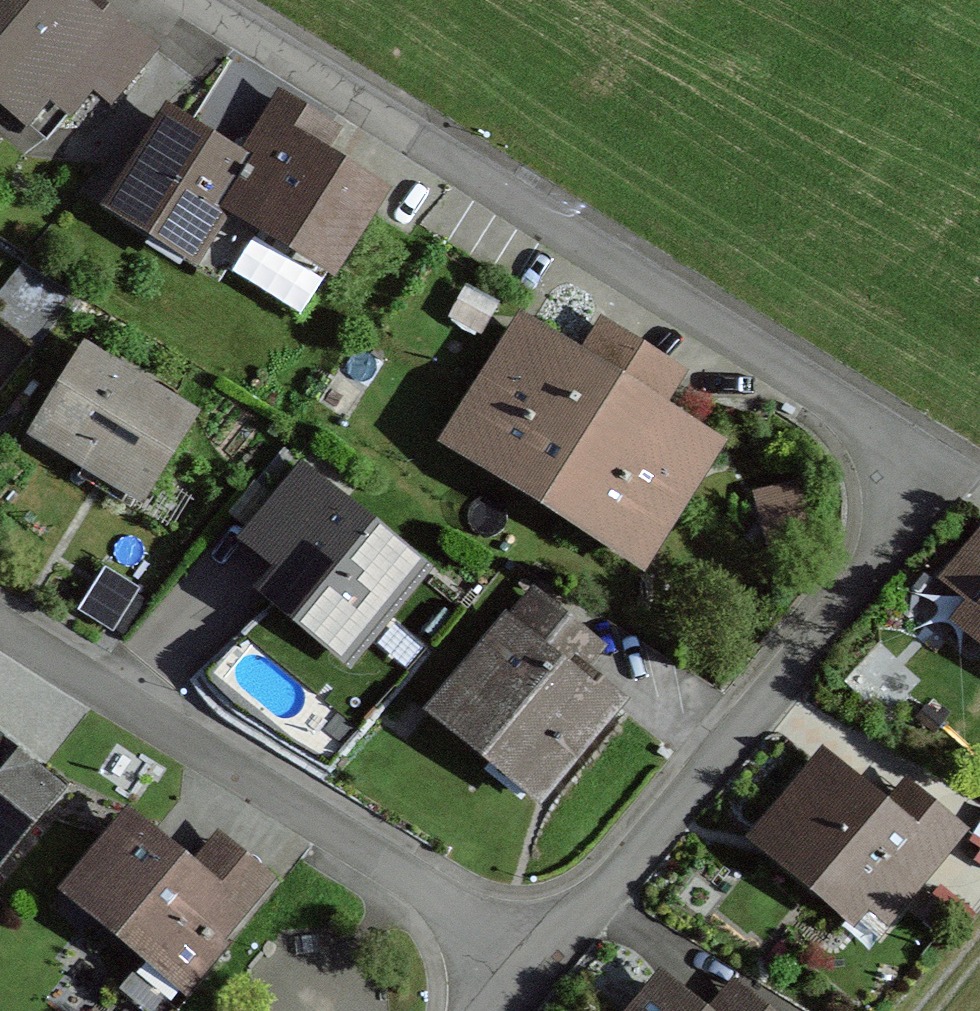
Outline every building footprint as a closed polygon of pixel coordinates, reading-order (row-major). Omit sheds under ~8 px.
[(90,83),(65,63),(94,28),(60,0),(0,0),(0,83),(54,127),(90,83)] [(227,196),(334,263),(375,197),(311,157),(328,131),(284,104),(227,196)] [(170,124),(121,204),(193,249),(219,207),(210,201),(233,163),(170,124)] [(0,307),(0,316),(37,345),(76,294),(23,263),(0,293),(0,303),(2,304),(0,307)] [(537,342),(476,439),(554,488),(639,353),(602,330),(587,353),(575,345),(565,360),(537,342)] [(46,424),(145,483),(186,417),(151,396),(161,380),(108,348),(98,364),(87,357),(46,424)] [(660,399),(675,376),(639,353),(554,488),(632,536),(693,440),(664,422),(673,407),(660,399)] [(283,450),(257,481),(274,495),(300,464),(283,450)] [(345,616),(363,630),(412,570),(303,478),(260,536),(295,564),(276,589),(331,633),(345,616)] [(766,497),(777,540),(805,533),(795,490),(766,497)] [(963,567),(979,581),(979,547),(963,567)] [(139,591),(105,571),(79,614),(113,634),(139,591)] [(446,705),(543,784),(610,703),(573,673),(594,648),(533,599),(446,705)] [(968,617),(979,627),(979,603),(968,617)] [(46,789),(0,752),(0,846),(46,789)] [(853,908),(892,861),(914,879),(955,830),(907,790),(885,817),(824,767),(778,822),(799,840),(792,849),(820,873),(817,877),(853,908)] [(222,952),(209,940),(233,911),(128,825),(77,887),(164,958),(131,998),(146,1010),(172,1010),(222,952)] [(659,987),(640,1010),(688,1010),(659,987)] [(734,989),(715,1010),(760,1010),(734,989)]
